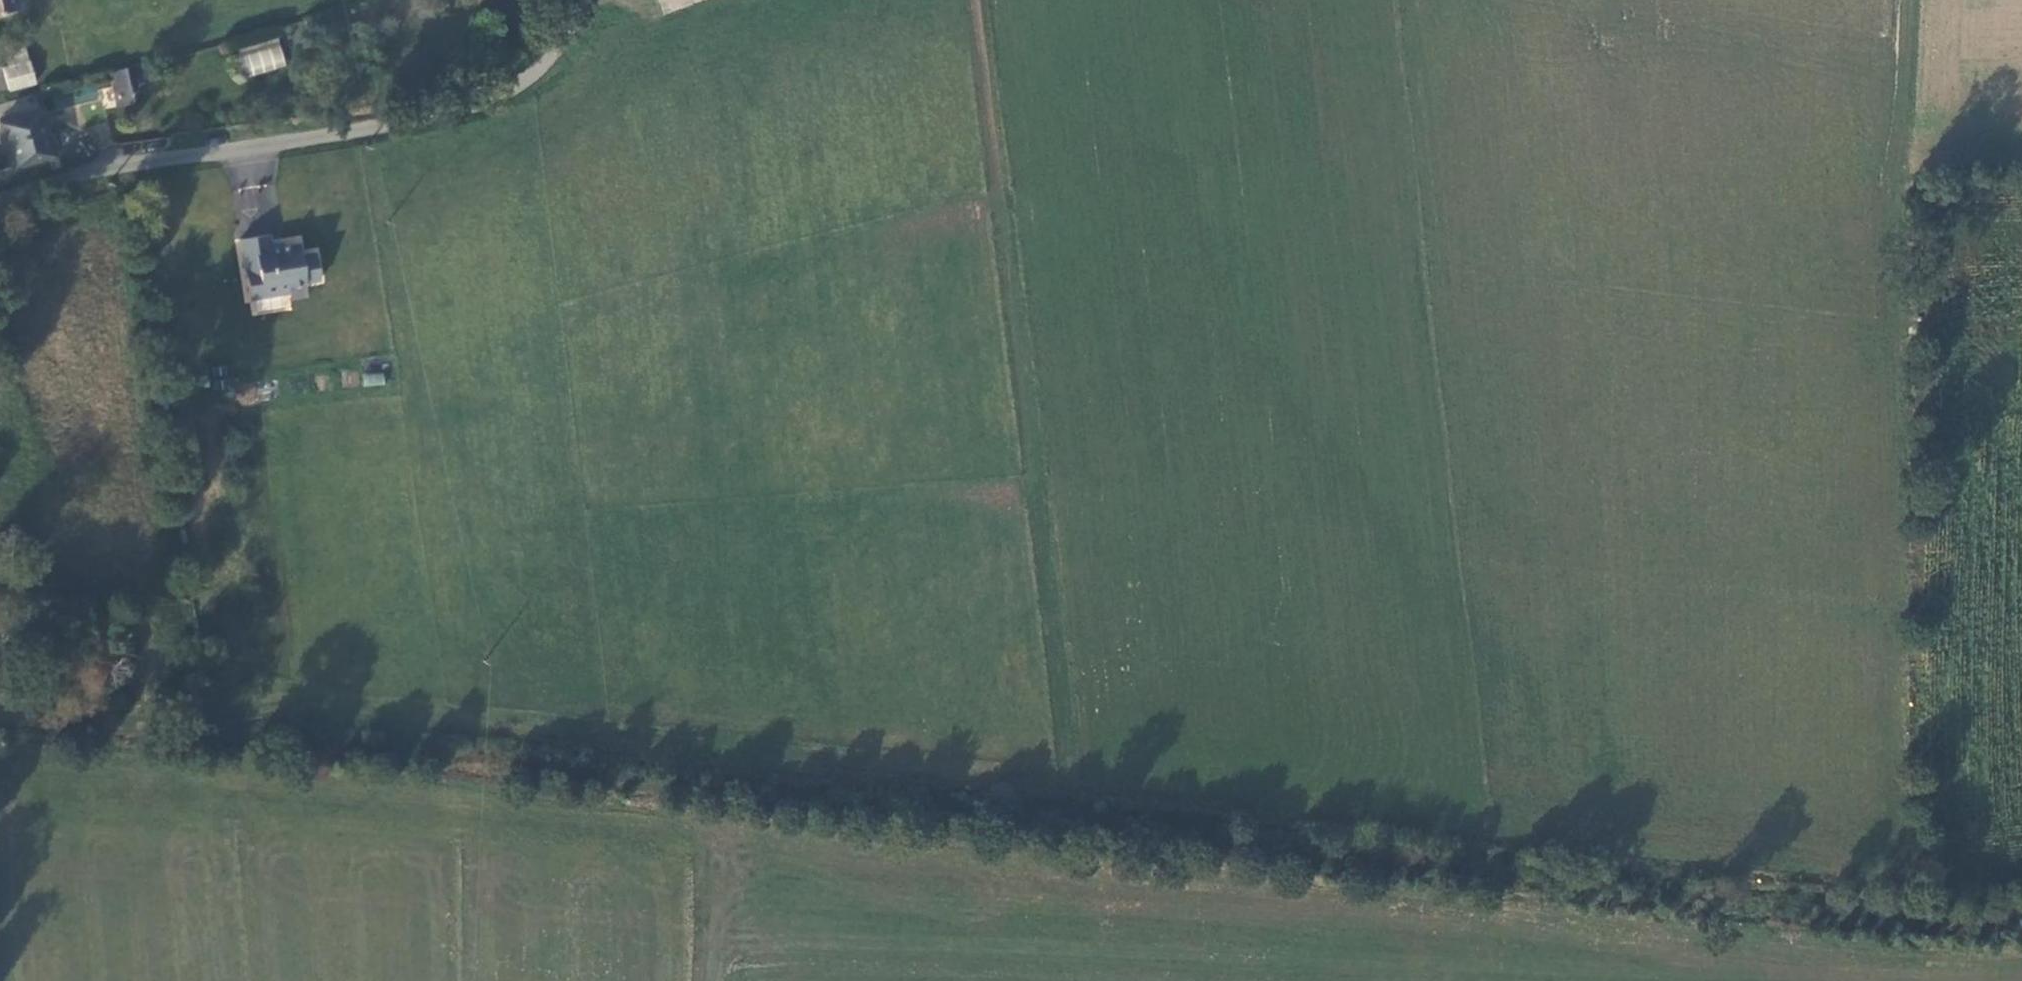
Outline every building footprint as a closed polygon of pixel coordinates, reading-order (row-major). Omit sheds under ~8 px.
[(17,0),(0,0),(0,14),(19,10),(17,0)] [(248,77),(286,66),(278,38),(240,50),(248,77)] [(8,94),(35,86),(28,60),(1,66),(8,94)] [(127,68),(109,71),(116,107),(134,104),(127,68)] [(51,155),(39,110),(0,122),(0,126),(12,168),(51,155)] [(268,233),(239,238),(248,298),(288,292),(287,284),(303,281),(319,279),(314,252),(299,254),(297,242),(270,246),(268,233)] [(306,296),(303,281),(287,284),(288,292),(289,298),(306,296)] [(363,386),(384,385),(383,373),(362,374),(363,386)]
